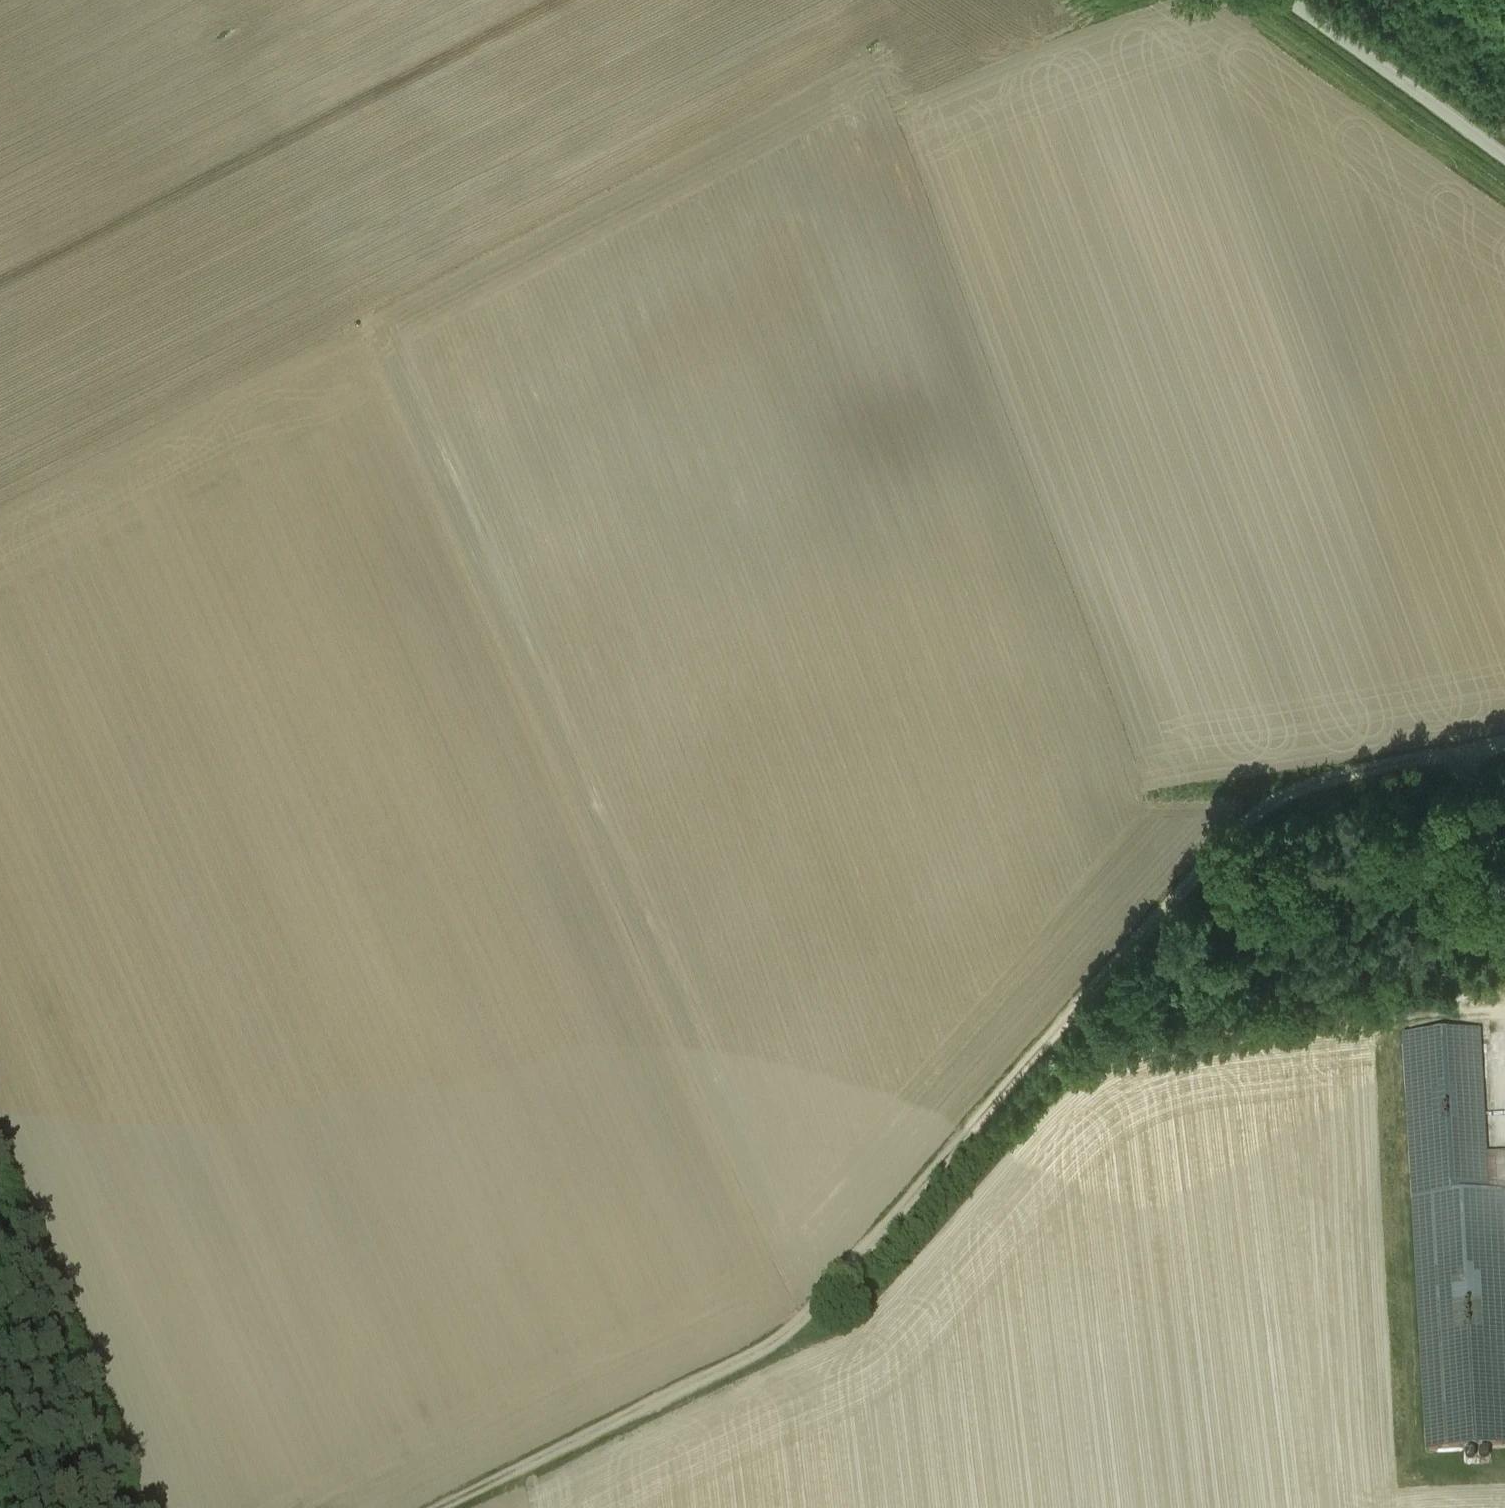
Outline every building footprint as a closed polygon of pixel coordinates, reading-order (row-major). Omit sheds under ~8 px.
[(1499,1195),(1498,1171),(1497,1158),(1485,1158),(1478,1035),(1406,1039),(1429,1451),(1504,1447),(1504,1194),(1499,1195)]
